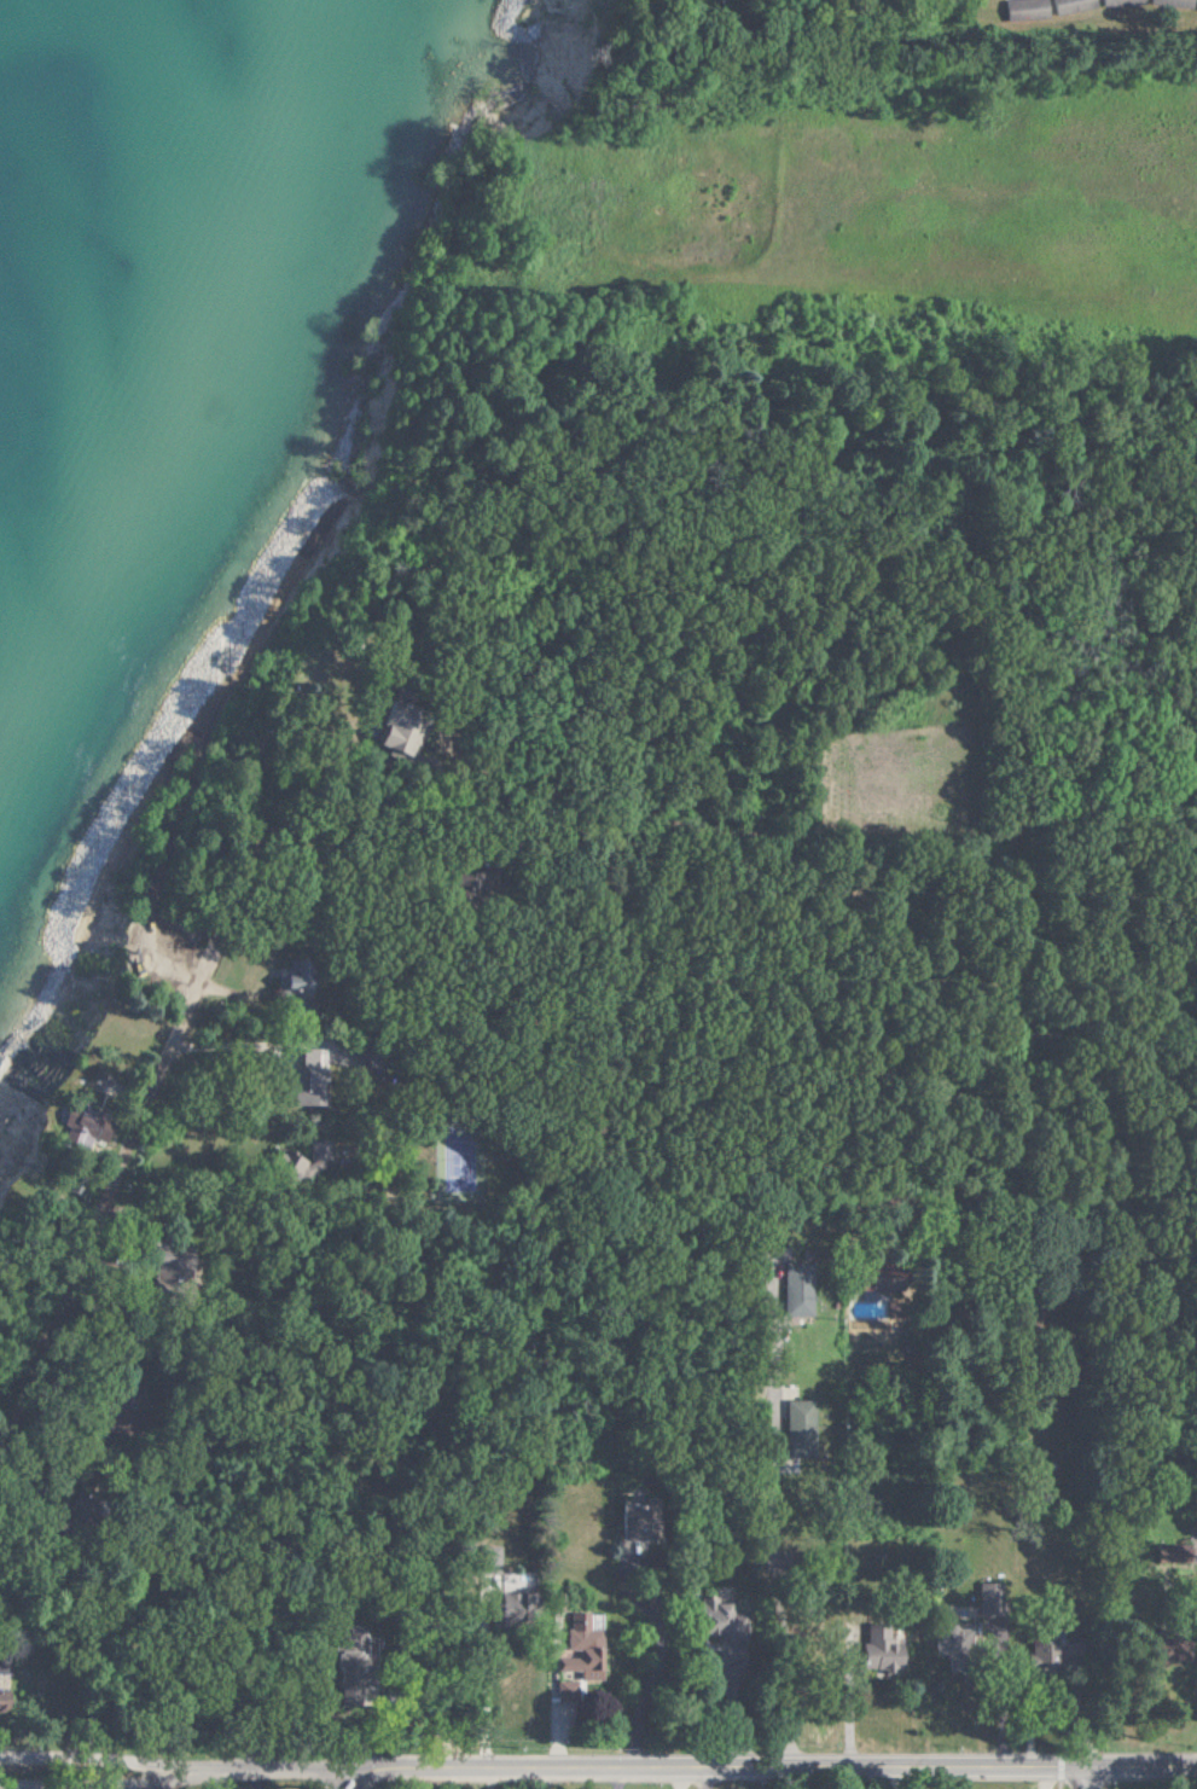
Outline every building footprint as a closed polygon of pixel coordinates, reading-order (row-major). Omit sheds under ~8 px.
[(1001,21),(1041,19),(1041,0),(1000,0),(1001,21)] [(1089,0),(1047,0),(1050,15),(1090,8),(1089,0)] [(415,725),(386,718),(379,749),(407,756),(415,725)] [(309,1051),(302,1050),(300,1072),(308,1072),(309,1051)] [(308,1106),(308,1088),(289,1087),(288,1105),(308,1106)] [(83,1150),(87,1140),(98,1145),(107,1125),(64,1106),(56,1125),(73,1132),(68,1143),(83,1150)] [(294,1186),(307,1164),(283,1149),(270,1171),(294,1186)] [(807,1317),(809,1264),(780,1264),(779,1316),(807,1317)] [(493,1546),(474,1546),(474,1574),(493,1574),(493,1546)] [(691,1602),(689,1634),(735,1636),(737,1604),(691,1602)] [(595,1629),(582,1630),(582,1613),(568,1613),(569,1629),(559,1629),(559,1650),(573,1650),(573,1658),(552,1658),(552,1672),(574,1671),(574,1680),(596,1680),(595,1629)] [(853,1668),(890,1670),(891,1640),(882,1640),(883,1624),(861,1623),(860,1645),(854,1644),(853,1668)] [(571,1681),(550,1682),(551,1698),(572,1697),(571,1681)]
